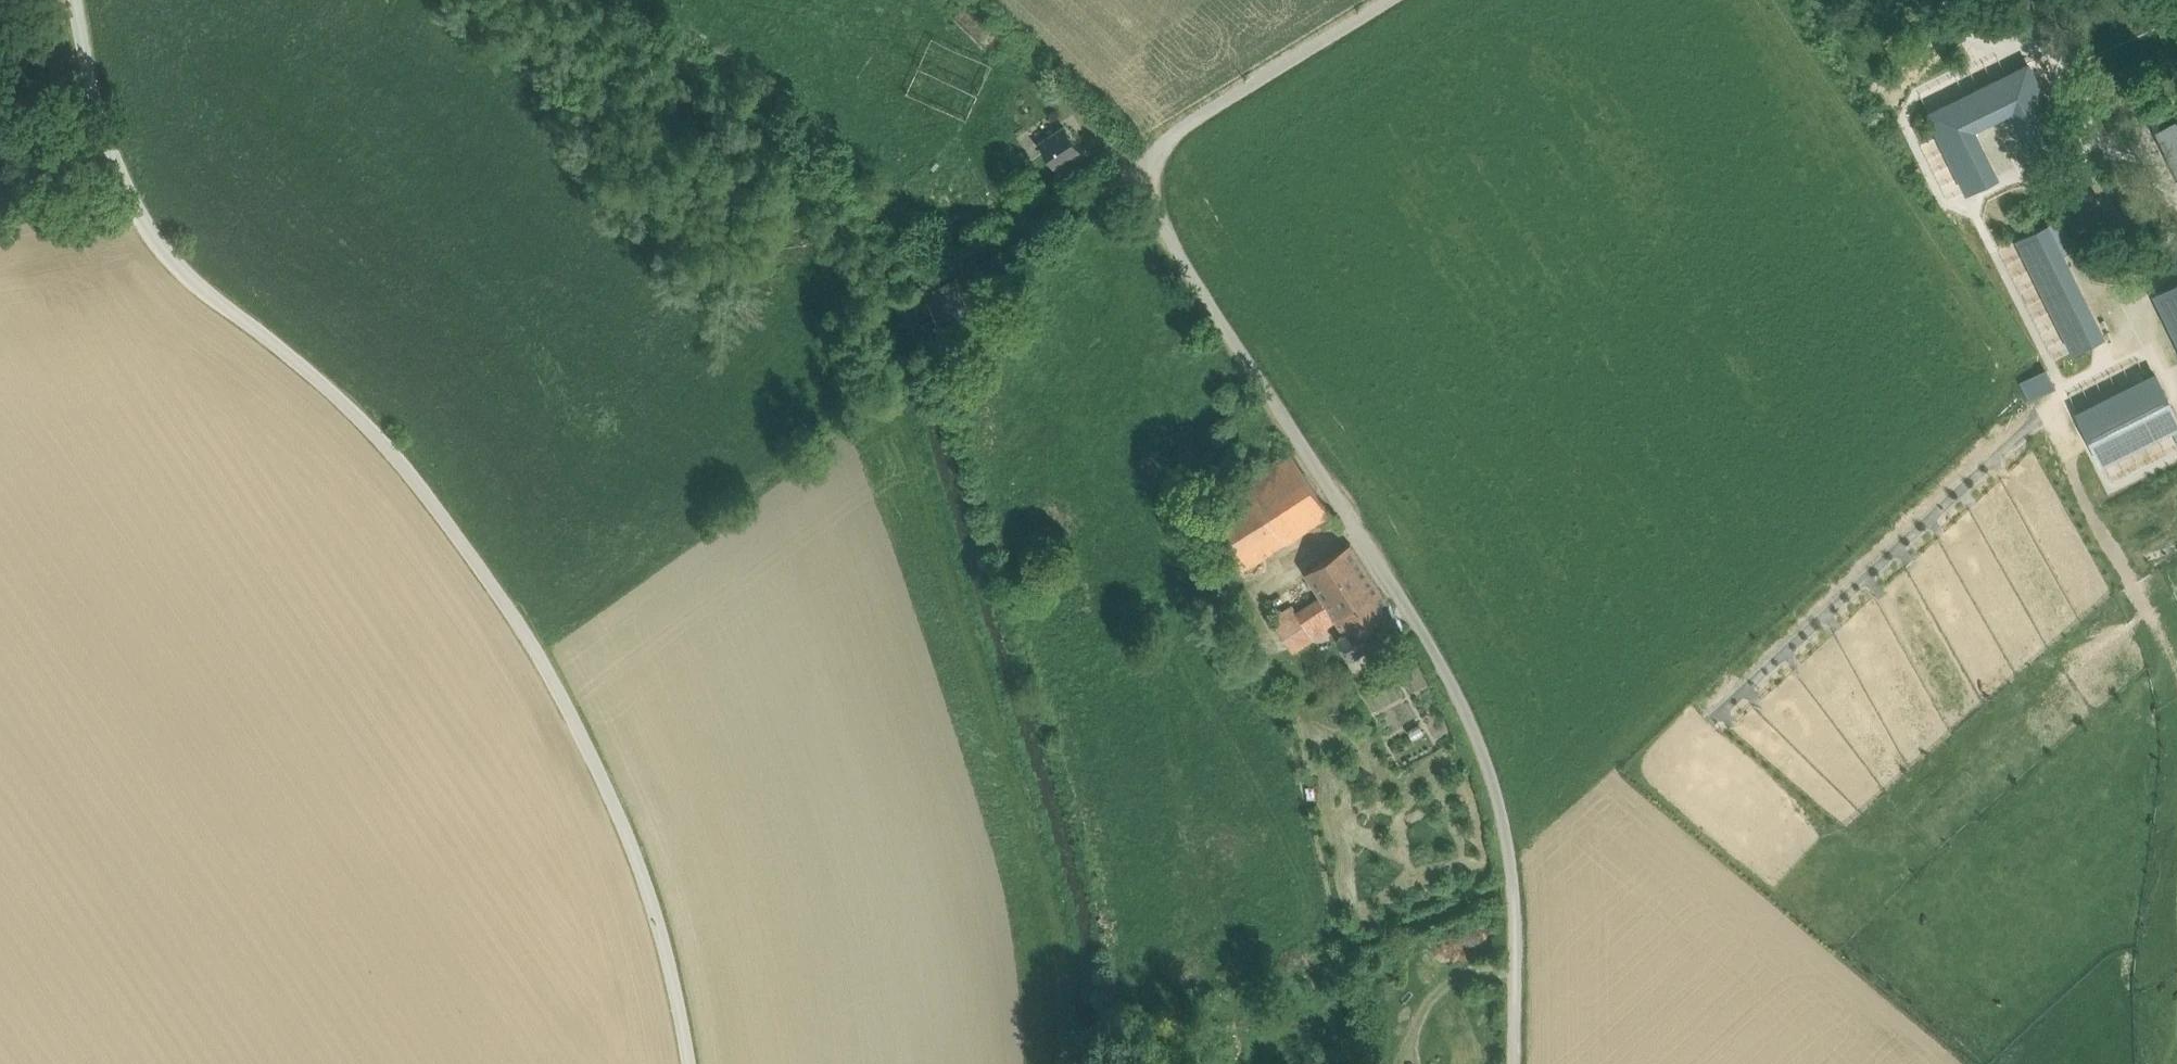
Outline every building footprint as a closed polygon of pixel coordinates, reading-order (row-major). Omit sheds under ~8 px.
[(1998,177),(1976,135),(1980,125),(2008,111),(2017,115),(2039,157),(2068,142),(2029,64),(1929,114),(1968,192),(1998,177)] [(2157,132),(2176,173),(2176,123),(2162,130),(2157,132)] [(1065,125),(1042,142),(1050,154),(1063,173),(1076,164),(1072,159),(1083,151),(1065,125)] [(1050,154),(1042,142),(1031,149),(1039,161),(1050,154)] [(2063,254),(2048,225),(2019,240),(2074,351),(2104,337),(2063,254)] [(2157,293),(2176,334),(2176,283),(2157,293)] [(2046,371),(2023,382),(2031,399),(2054,387),(2046,371)] [(2173,428),(2176,426),(2176,416),(2157,375),(2079,414),(2103,463),(2173,428)] [(1293,452),(1225,496),(1205,508),(1232,548),(1244,566),(1331,511),(1293,452)] [(1345,546),(1307,571),(1326,601),(1371,572),(1357,551),(1352,542),(1345,546)] [(1371,572),(1326,601),(1347,632),(1340,637),(1352,656),(1404,623),(1371,572)]
